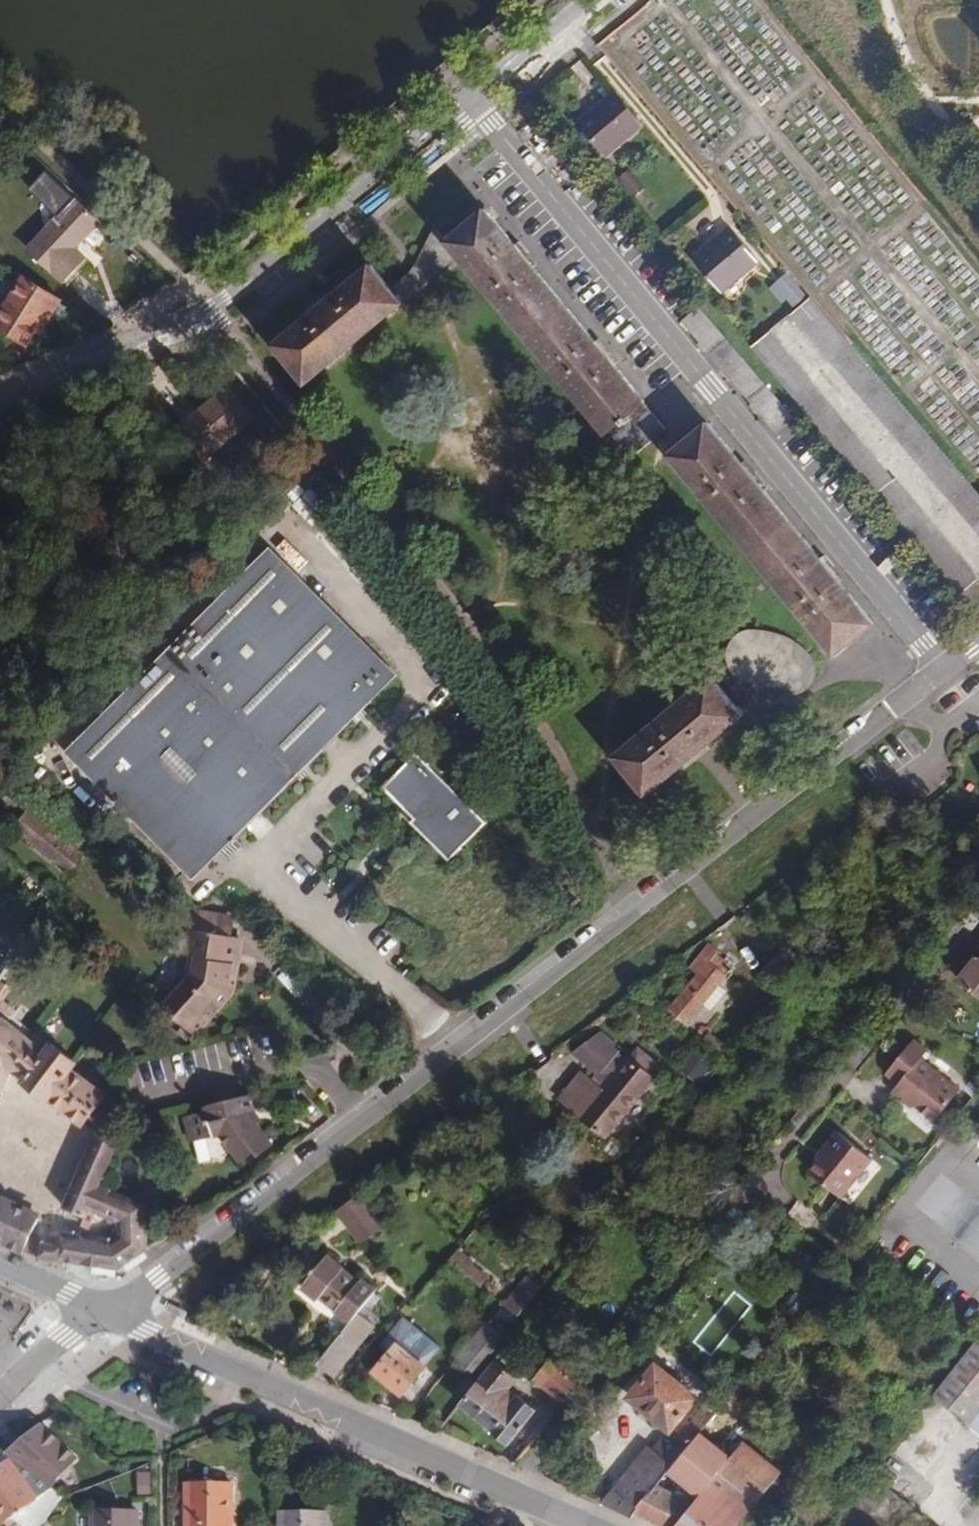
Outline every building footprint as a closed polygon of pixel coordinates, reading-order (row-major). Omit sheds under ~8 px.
[(644,135),(614,99),(579,128),(608,164),(644,135)] [(102,218),(78,196),(29,249),(64,282),(86,258),(75,247),(102,218)] [(457,233),(443,245),(435,236),(418,272),(429,287),(458,264),(600,440),(607,435),(640,408),(481,214),(457,233)] [(746,258),(717,222),(681,252),(711,287),(746,258)] [(391,293),(370,266),(268,347),(302,389),(419,295),(407,281),(391,293)] [(429,287),(418,272),(407,281),(419,295),(429,287)] [(789,310),(807,297),(788,272),(770,286),(789,310)] [(24,278),(0,316),(0,327),(28,344),(45,316),(49,319),(61,301),(24,278)] [(847,350),(828,367),(978,534),(978,496),(847,350)] [(808,384),(790,402),(962,599),(978,584),(978,579),(808,384)] [(254,418),(228,387),(199,411),(183,424),(180,426),(206,457),(254,418)] [(199,411),(195,406),(179,419),(183,424),(199,411)] [(663,436),(640,408),(607,435),(630,462),(663,436)] [(872,626),(704,427),(684,444),(666,458),(831,659),(872,626)] [(337,494),(328,482),(320,489),(329,500),(337,494)] [(396,673),(271,544),(65,744),(190,874),(218,847),(232,833),(295,772),(305,762),(352,716),(362,707),(396,673)] [(786,643),(764,637),(752,639),(732,653),(729,675),(733,683),(738,689),(745,691),(751,691),(767,689),(770,691),(772,695),(793,696),(800,695),(809,686),(814,678),(814,671),(810,660),(786,643)] [(742,720),(708,680),(611,760),(645,800),(742,720)] [(366,711),(362,707),(352,716),(357,720),(366,711)] [(483,822),(415,752),(381,785),(404,809),(412,817),(409,820),(446,858),(483,822)] [(310,767),(305,762),(295,772),(299,777),(310,767)] [(48,825),(24,806),(12,821),(36,841),(48,825)] [(412,817),(404,809),(401,812),(409,820),(412,817)] [(80,850),(48,825),(36,841),(69,869),(80,850)] [(240,841),(232,833),(218,847),(225,854),(240,841)] [(58,887),(47,878),(42,883),(45,885),(54,893),(58,887)] [(54,893),(45,885),(38,897),(48,903),(54,893)] [(233,915),(198,910),(188,914),(186,928),(181,927),(180,937),(187,938),(188,929),(230,934),(233,915)] [(230,934),(188,929),(187,938),(184,955),(189,956),(186,978),(162,1005),(196,1035),(234,993),(236,981),(231,980),(238,935),(230,934)] [(243,936),(238,935),(231,980),(236,981),(243,936)] [(719,952),(709,944),(690,967),(698,974),(669,1010),(686,1024),(704,1003),(713,991),(718,985),(732,968),(716,955),(719,952)] [(806,965),(787,948),(778,958),(797,974),(806,965)] [(974,954),(965,964),(968,966),(958,978),(978,996),(978,958),(974,954)] [(778,958),(777,956),(760,975),(780,993),(797,974),(778,958)] [(718,985),(713,991),(704,1003),(711,1009),(726,991),(718,985)] [(3,1017),(0,1021),(0,1063),(10,1070),(67,1114),(82,1125),(105,1094),(71,1068),(76,1062),(52,1044),(51,1045),(36,1034),(32,1039),(3,1017)] [(597,1031),(571,1051),(601,1076),(621,1051),(597,1031)] [(927,1051),(914,1040),(886,1073),(899,1084),(893,1091),(903,1100),(905,1097),(934,1121),(959,1091),(921,1059),(927,1051)] [(662,1068),(638,1049),(630,1058),(654,1078),(662,1068)] [(596,1082),(594,1081),(582,1071),(562,1096),(584,1114),(583,1116),(606,1135),(654,1078),(630,1058),(621,1051),(601,1076),(596,1082)] [(10,1070),(0,1063),(0,1090),(10,1070)] [(254,1111),(249,1095),(206,1105),(207,1110),(185,1116),(192,1142),(221,1135),(241,1162),(255,1151),(258,1156),(273,1144),(250,1114),(254,1111)] [(116,1148),(96,1132),(64,1207),(86,1217),(82,1225),(90,1228),(97,1213),(119,1222),(120,1235),(112,1240),(103,1238),(96,1242),(84,1240),(79,1234),(63,1236),(58,1260),(118,1269),(147,1250),(145,1205),(100,1185),(116,1148)] [(868,1161),(836,1132),(819,1150),(823,1153),(807,1171),(835,1197),(868,1161)] [(382,1227),(358,1194),(337,1210),(362,1242),(382,1227)] [(23,1253),(29,1256),(39,1257),(42,1241),(29,1239),(39,1217),(0,1199),(0,1243),(23,1253)] [(702,1223),(694,1232),(699,1236),(707,1226),(702,1223)] [(477,1266),(458,1251),(449,1261),(481,1286),(487,1279),(475,1268),(477,1266)] [(359,1282),(327,1256),(302,1287),(318,1299),(321,1296),(337,1309),(335,1312),(349,1323),(358,1313),(376,1290),(361,1279),(359,1282)] [(542,1289),(529,1279),(506,1306),(520,1317),(542,1289)] [(506,1306),(504,1304),(457,1363),(472,1376),(520,1317),(506,1306)] [(187,1312),(171,1305),(168,1310),(184,1317),(187,1312)] [(375,1326),(358,1313),(349,1323),(343,1331),(360,1344),(375,1326)] [(360,1344),(343,1331),(317,1364),(334,1377),(360,1344)] [(413,1343),(398,1331),(385,1346),(391,1351),(397,1344),(406,1352),(413,1343)] [(932,1396),(942,1404),(978,1433),(978,1336),(932,1396)] [(406,1352),(397,1344),(391,1351),(374,1372),(402,1395),(424,1367),(406,1352)] [(581,1381),(553,1357),(536,1378),(565,1402),(581,1381)] [(536,1409),(515,1393),(510,1389),(514,1384),(519,1378),(497,1360),(462,1404),(509,1443),(536,1409)] [(696,1397),(656,1365),(630,1397),(646,1409),(655,1416),(671,1429),(696,1397)] [(519,1387),(514,1384),(510,1389),(515,1393),(519,1387)] [(942,1404),(932,1396),(918,1413),(928,1421),(942,1404)] [(748,1435),(754,1427),(729,1408),(718,1422),(743,1441),(748,1435)] [(655,1416),(646,1409),(643,1413),(652,1420),(655,1416)] [(714,1416),(705,1409),(689,1428),(698,1436),(714,1416)] [(636,1512),(667,1474),(698,1436),(689,1428),(684,1425),(670,1442),(664,1437),(653,1450),(648,1446),(602,1503),(633,1517),(636,1512)] [(77,1459),(48,1431),(32,1448),(64,1478),(77,1459)] [(786,1465),(748,1435),(743,1441),(728,1460),(718,1472),(756,1502),(786,1465)] [(674,1475),(700,1495),(718,1472),(728,1460),(703,1439),(674,1475)] [(8,1460),(0,1466),(0,1525),(1,1525),(34,1525),(49,1514),(8,1460)] [(700,1495),(675,1525),(737,1525),(756,1502),(718,1472),(700,1495)] [(667,1474),(636,1512),(662,1525),(663,1525),(685,1499),(686,1493),(681,1489),(677,1493),(669,1487),(674,1481),(667,1474)] [(231,1482),(186,1482),(187,1525),(231,1525),(231,1482)] [(136,1510),(91,1512),(92,1525),(136,1525),(136,1510)] [(280,1525),(324,1525),(324,1512),(280,1511),(280,1525)]
